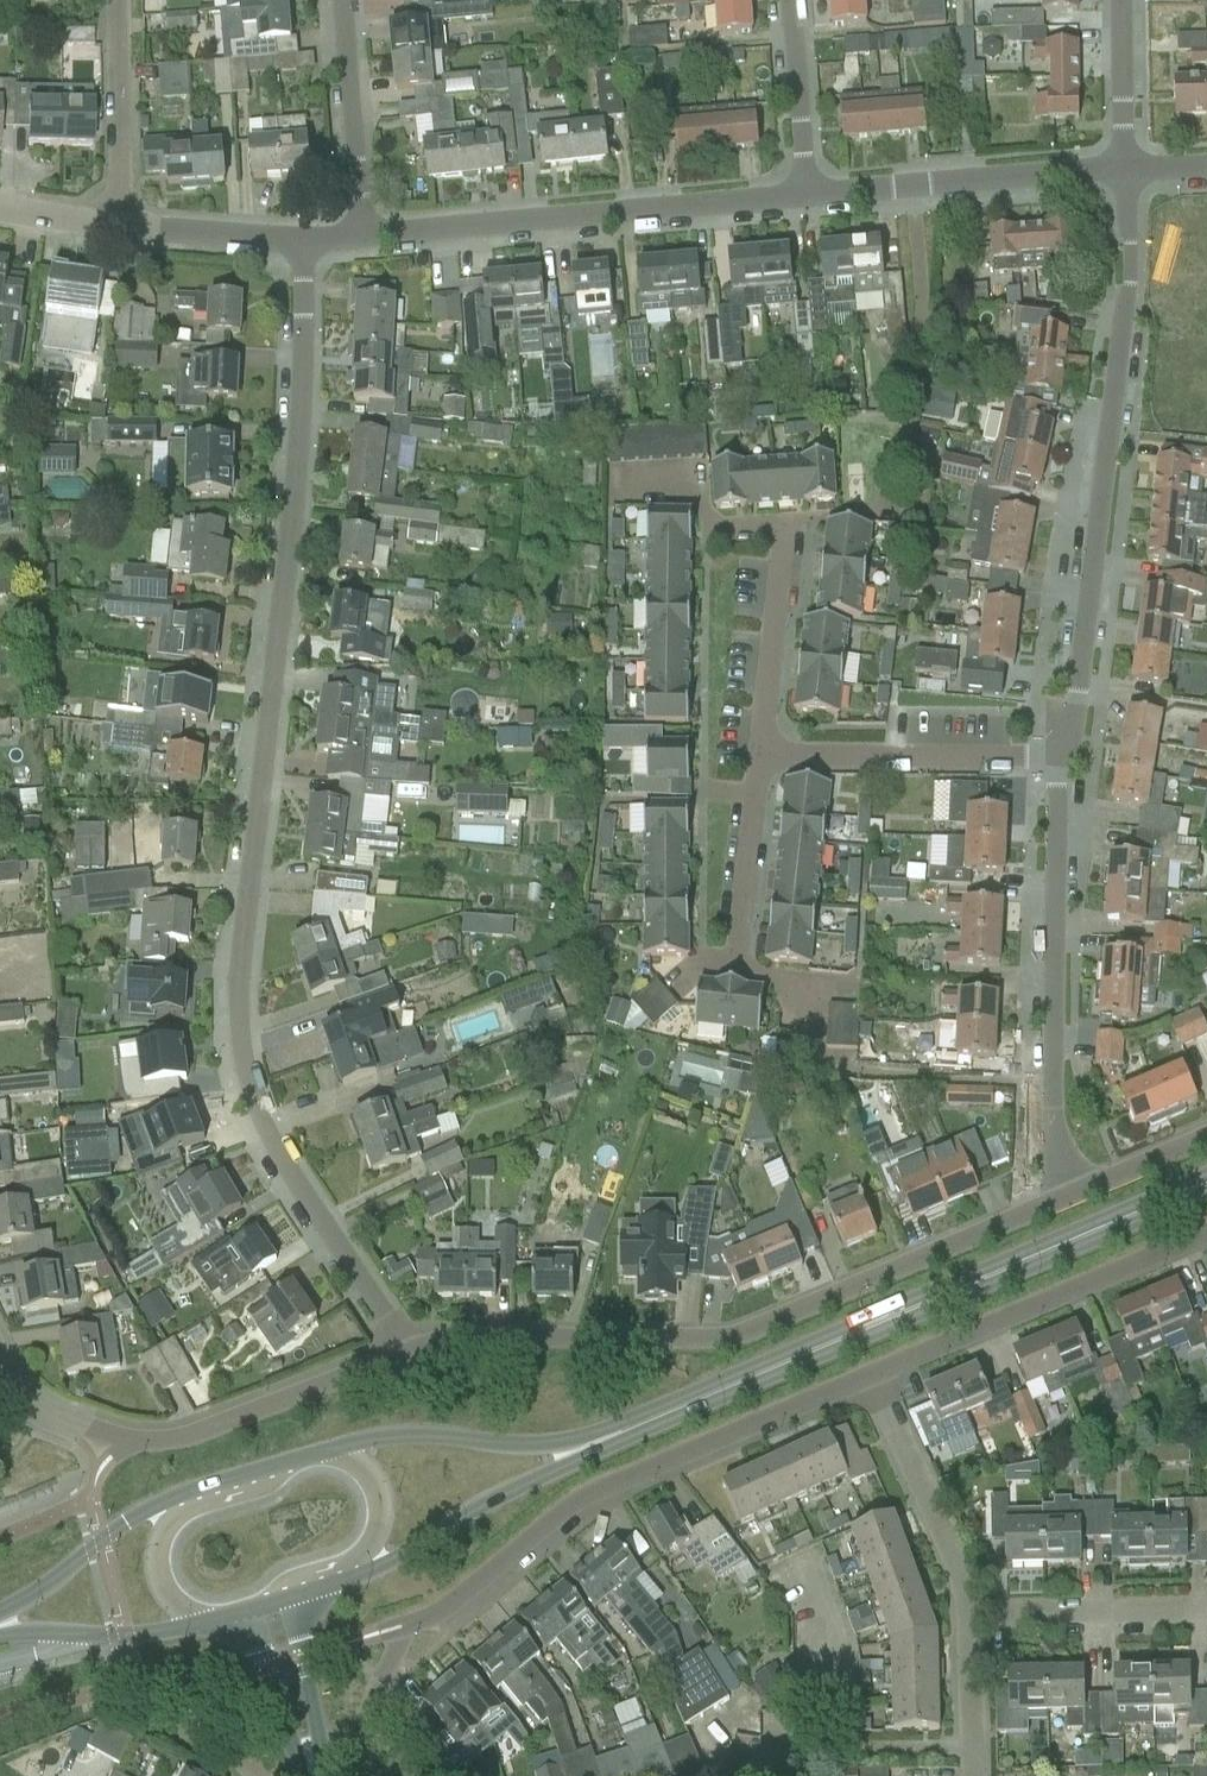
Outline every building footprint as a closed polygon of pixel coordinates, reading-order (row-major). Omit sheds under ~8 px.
[(241,10),(287,7),(287,0),(232,0),(233,9),(226,10),(226,11),(241,10)] [(405,12),(405,13),(471,7),(471,6),(493,4),(492,3),(492,0),(404,0),(405,12)] [(856,25),(865,24),(863,0),(830,0),(832,27),(856,25)] [(945,26),(943,0),(911,0),(913,28),(945,26)] [(943,0),(945,26),(986,22),(984,0),(945,0),(943,0)] [(1019,18),(1022,18),(1024,120),(1041,119),(1041,122),(1059,122),(1059,119),(1076,119),(1075,85),(1078,85),(1077,63),(1074,63),(1074,51),(1077,51),(1077,29),(1074,29),(1074,0),(1019,0),(1019,18)] [(719,36),(728,35),(752,33),(749,2),(716,5),(719,36)] [(235,32),(229,44),(230,62),(272,59),(278,59),(278,58),(276,42),(284,41),(290,40),(287,7),(256,9),(241,10),(241,11),(242,25),(243,31),(235,32)] [(394,60),(429,57),(445,55),(442,24),(473,20),(471,7),(405,13),(406,27),(391,28),(394,60)] [(675,23),(690,22),(689,7),(673,8),(675,23)] [(167,33),(197,30),(196,14),(165,17),(167,33)] [(629,52),(664,49),(667,49),(665,29),(627,32),(629,52)] [(93,48),(94,32),(61,31),(61,47),(93,48)] [(961,31),(921,34),(922,47),(962,44),(961,31)] [(1179,51),(1206,46),(1206,32),(1177,37),(1179,51)] [(894,37),(854,40),(855,53),(895,50),(894,37)] [(1004,40),(991,40),(993,61),(1006,60),(1004,40)] [(735,51),(714,52),(715,65),(736,64),(735,51)] [(699,54),(659,58),(660,71),(700,67),(699,54)] [(278,59),(272,59),(273,73),(274,74),(296,72),(295,57),(278,58),(278,59)] [(429,57),(394,60),(396,92),(413,90),(431,89),(429,57)] [(1188,58),(1188,108),(1198,108),(1198,116),(1206,116),(1206,57),(1188,58)] [(231,96),(249,95),(247,75),(273,73),(272,59),(230,62),(228,62),(231,96)] [(215,98),(231,96),(228,62),(223,63),(212,63),(214,83),(215,98)] [(212,63),(202,64),(204,84),(214,83),(212,63)] [(160,102),(189,99),(186,65),(158,68),(160,102)] [(481,76),(441,79),(442,88),(443,101),(452,100),(478,97),(478,94),(508,91),(507,73),(481,76)] [(600,121),(624,119),(619,73),(595,75),(600,121)] [(979,76),(841,87),(846,139),(860,137),(861,140),(883,138),(883,135),(894,134),(894,137),(916,135),(916,132),(928,131),(928,133),(950,132),(949,129),(961,128),(961,131),(983,129),(983,122),(992,122),(990,89),(980,90),(979,76)] [(14,88),(14,83),(0,83),(0,121),(13,121),(14,88)] [(14,88),(13,121),(28,122),(28,147),(59,147),(60,89),(14,88)] [(60,89),(59,147),(91,148),(91,89),(60,89)] [(526,119),(523,90),(508,91),(512,119),(514,139),(528,137),(528,136),(539,134),(543,169),(575,165),(571,131),(569,115),(526,119)] [(756,90),(646,100),(649,150),(665,148),(666,157),(681,155),(680,147),(702,145),(703,153),(716,152),(716,144),(739,142),(739,150),(753,149),(753,141),(761,140),(756,90)] [(415,105),(399,106),(400,121),(415,120),(431,119),(434,146),(425,146),(429,182),(460,178),(457,143),(455,128),(452,100),(443,101),(433,102),(433,103),(415,105)] [(475,142),(457,143),(460,178),(462,178),(463,179),(464,181),(465,181),(467,182),(468,182),(470,182),(472,182),(473,181),(474,181),(475,179),(476,178),(477,176),(483,176),(492,175),(505,173),(504,159),(516,158),(514,139),(512,119),(489,121),(485,122),(487,140),(475,142)] [(282,184),(299,183),(299,177),(310,176),(308,151),(305,120),(277,122),(281,178),(282,184)] [(253,180),(281,178),(277,122),(262,124),(263,143),(250,143),(253,180)] [(208,147),(207,125),(191,126),(192,140),(193,151),(196,191),(209,190),(212,187),(212,183),(224,182),(221,145),(208,147)] [(575,165),(606,162),(603,127),(601,127),(601,128),(571,131),(575,165)] [(196,191),(193,151),(192,140),(145,143),(147,173),(166,172),(167,187),(180,186),(180,189),(183,192),(196,191)] [(390,188),(389,204),(410,205),(410,196),(406,195),(407,189),(390,188)] [(972,237),(963,238),(965,256),(974,255),(977,284),(1089,273),(1084,223),(1068,225),(1067,217),(1053,218),(1054,227),(1032,229),(1031,220),(1017,221),(1018,230),(972,234),(972,237)] [(879,243),(850,246),(854,296),(874,294),(883,294),(885,315),(872,317),(875,342),(887,341),(888,351),(903,349),(906,334),(906,333),(900,275),(882,276),(881,267),(879,243)] [(824,283),(807,284),(809,305),(812,337),(812,338),(829,336),(826,309),(855,306),(854,296),(850,246),(821,248),(823,272),(824,283)] [(788,251),(758,254),(762,289),(763,309),(779,307),(792,306),(798,306),(796,285),(791,285),(790,275),(788,251)] [(729,309),(717,310),(718,322),(723,367),(740,365),(737,331),(736,325),(745,324),(744,310),(748,310),(763,309),(762,289),(758,254),(729,257),(731,280),(732,290),(728,291),(729,309)] [(974,256),(962,257),(965,296),(977,295),(974,256)] [(2,260),(0,260),(0,327),(5,328),(0,359),(0,368),(19,371),(27,312),(21,311),(25,280),(7,278),(9,265),(4,264),(2,260)] [(696,260),(667,262),(670,297),(672,313),(691,311),(706,309),(705,293),(699,294),(698,283),(696,260)] [(641,299),(636,300),(637,316),(652,315),(672,313),(670,297),(667,262),(638,265),(640,289),(641,299)] [(49,295),(42,347),(43,347),(42,352),(91,359),(91,354),(93,354),(95,340),(104,278),(87,276),(78,275),(70,274),(71,270),(55,268),(54,271),(52,271),(49,295)] [(607,268),(574,271),(576,294),(576,299),(577,317),(610,314),(609,301),(609,296),(610,296),(609,291),(607,268)] [(541,274),(512,276),(515,313),(517,330),(517,333),(519,359),(542,357),(543,371),(549,370),(564,369),(560,329),(556,286),(543,287),(541,274)] [(484,304),(463,306),(468,371),(496,369),(492,332),(517,330),(515,313),(512,276),(492,278),(482,279),(484,303),(484,304)] [(353,284),(351,310),(357,310),(356,325),(393,327),(394,310),(396,286),(353,284)] [(1065,296),(1040,293),(1039,304),(1064,306),(1065,296)] [(240,335),(242,299),(176,296),(175,309),(193,310),(193,315),(209,316),(208,333),(240,335)] [(459,296),(445,297),(447,327),(461,326),(459,296)] [(445,297),(431,298),(433,328),(447,327),(445,297)] [(154,345),(154,309),(120,308),(120,314),(113,314),(112,337),(118,337),(118,343),(154,345)] [(1014,308),(1011,331),(1016,331),(1013,358),(1029,360),(1063,364),(1067,332),(1052,331),(1054,313),(1018,309),(1014,308)] [(718,322),(702,323),(706,368),(723,367),(718,322)] [(645,324),(627,326),(631,370),(649,369),(645,324)] [(349,339),(349,350),(392,352),(393,327),(356,325),(355,339),(349,339)] [(812,337),(796,338),(800,382),(816,381),(812,338),(812,337)] [(155,370),(156,348),(115,346),(114,369),(155,370)] [(349,350),(348,360),(354,361),(353,375),(353,376),(393,378),(393,379),(409,380),(411,353),(392,353),(392,352),(349,350)] [(981,354),(979,367),(1009,370),(1010,357),(981,354)] [(1029,360),(1026,392),(1036,393),(1060,395),(1063,364),(1029,360)] [(237,399),(239,363),(192,361),(192,370),(187,370),(185,411),(206,412),(206,398),(237,399)] [(564,369),(549,370),(555,428),(588,427),(586,404),(572,405),(568,374),(564,369)] [(347,375),(346,386),(356,387),(355,402),(369,403),(368,417),(386,418),(407,420),(409,380),(393,379),(393,378),(353,376),(353,375),(347,375)] [(924,393),(920,417),(935,419),(938,395),(933,394),(924,393)] [(831,395),(818,396),(819,409),(832,408),(831,395)] [(3,399),(0,419),(14,421),(17,401),(3,399)] [(443,400),(441,422),(463,423),(465,401),(443,400)] [(988,415),(982,441),(995,444),(995,445),(1046,456),(1053,426),(1046,424),(1049,409),(1009,403),(1005,419),(988,415)] [(106,408),(90,406),(92,422),(105,422),(106,408)] [(116,421),(116,411),(107,411),(106,421),(116,421)] [(155,446),(155,423),(105,422),(92,422),(92,445),(109,445),(155,446)] [(756,422),(738,424),(739,435),(757,434),(756,422)] [(411,423),(409,441),(440,445),(443,427),(411,423)] [(738,424),(720,425),(720,436),(739,435),(738,424)] [(466,425),(464,436),(474,437),(473,442),(511,446),(513,429),(466,425)] [(819,425),(801,426),(802,438),(820,436),(819,425)] [(801,426),(783,428),(784,439),(802,438),(801,426)] [(705,427),(691,428),(693,459),(707,458),(705,427)] [(691,428),(677,429),(679,460),(693,459),(691,428)] [(677,429),(663,430),(664,461),(679,460),(677,429)] [(663,430),(648,431),(650,462),(664,461),(663,430)] [(648,431),(634,432),(636,462),(650,462),(648,431)] [(570,432),(570,443),(572,443),(572,454),(583,454),(582,489),(595,489),(596,450),(593,450),(593,432),(570,432)] [(606,433),(605,464),(622,463),(620,432),(606,433)] [(634,432),(620,432),(622,463),(636,462),(634,432)] [(357,434),(352,467),(397,473),(401,442),(385,440),(385,438),(380,437),(357,434)] [(232,463),(232,444),(189,443),(189,445),(169,445),(169,463),(168,492),(174,493),(183,493),(188,493),(188,495),(231,496),(231,477),(233,477),(233,463),(232,463)] [(945,459),(941,474),(940,479),(941,480),(974,487),(973,489),(1030,499),(1033,485),(1039,487),(1046,456),(995,445),(989,471),(979,469),(980,467),(945,459)] [(39,450),(38,478),(63,479),(64,451),(39,450)] [(1200,499),(1201,480),(1206,481),(1206,453),(1204,453),(1202,464),(1158,459),(1155,494),(1200,499)] [(832,459),(804,461),(807,504),(835,502),(832,459)] [(804,461),(772,463),(775,507),(807,504),(804,461)] [(772,463),(741,465),(744,509),(775,507),(772,463)] [(741,465),(712,468),(716,511),(744,509),(741,465)] [(352,467),(348,500),(376,503),(374,519),(396,522),(409,525),(439,528),(440,510),(393,503),(397,473),(352,467)] [(913,478),(913,479),(932,483),(940,484),(941,480),(940,479),(941,474),(915,469),(913,478)] [(913,479),(910,507),(929,510),(932,483),(913,479)] [(973,490),(971,506),(982,508),(977,537),(996,540),(1029,546),(1034,515),(1005,510),(1008,496),(973,490)] [(1151,528),(1206,533),(1206,519),(1204,518),(1206,499),(1200,499),(1155,494),(1151,528)] [(645,531),(645,542),(688,542),(688,514),(645,514),(645,531)] [(53,516),(53,532),(62,532),(69,525),(69,516),(53,516)] [(171,523),(166,572),(171,573),(193,575),(192,582),(224,585),(228,550),(221,549),(223,528),(187,523),(187,525),(177,524),(171,523)] [(623,523),(612,523),(612,541),(623,541),(623,523)] [(828,523),(824,556),(867,560),(870,528),(828,523)] [(409,525),(406,544),(483,554),(485,535),(439,528),(409,525)] [(888,525),(886,543),(897,544),(899,527),(888,525)] [(1151,528),(1148,562),(1178,565),(1193,566),(1195,542),(1206,543),(1206,533),(1151,528)] [(344,531),(340,568),(363,571),(370,572),(386,574),(389,552),(393,553),(395,538),(375,535),(368,534),(344,531)] [(977,537),(972,565),(991,568),(991,571),(1000,573),(1023,577),(1029,546),(996,540),(977,537)] [(645,542),(645,574),(688,574),(688,542),(645,542)] [(584,548),(580,569),(597,572),(600,551),(584,548)] [(621,556),(610,556),(610,574),(621,574),(621,556)] [(824,556),(821,583),(864,587),(867,560),(824,556)] [(33,560),(16,561),(17,579),(34,578),(33,560)] [(949,565),(947,582),(966,585),(968,567),(949,565)] [(124,589),(123,600),(154,602),(166,603),(166,602),(168,579),(153,578),(154,572),(125,570),(124,589)] [(891,572),(889,590),(901,591),(903,574),(891,572)] [(621,574),(610,574),(610,592),(621,591),(621,574)] [(645,574),(645,605),(688,605),(688,574),(645,574)] [(916,577),(914,593),(945,598),(947,584),(947,582),(946,582),(916,577)] [(1145,590),(1141,621),(1174,625),(1188,627),(1190,610),(1192,598),(1204,599),(1206,583),(1161,577),(1159,592),(1145,590)] [(821,583),(818,615),(860,620),(864,587),(821,583)] [(945,598),(944,602),(966,605),(969,587),(947,584),(945,598)] [(889,590),(888,608),(899,609),(901,591),(889,590)] [(404,592),(401,611),(431,615),(433,596),(404,592)] [(106,609),(105,618),(153,621),(166,622),(167,619),(173,619),(174,603),(166,602),(166,603),(154,602),(123,600),(106,599),(106,609)] [(335,601),(331,639),(342,640),(340,659),(389,665),(391,644),(385,644),(390,608),(388,608),(366,605),(359,604),(335,601)] [(986,602),(983,633),(1016,636),(1019,605),(996,603),(986,602)] [(645,605),(645,632),(688,632),(688,605),(645,605)] [(615,614),(604,614),(604,632),(615,632),(615,614)] [(570,618),(546,619),(547,638),(571,637),(570,618)] [(189,621),(173,619),(167,619),(166,622),(165,634),(173,635),(170,658),(214,663),(219,625),(189,621)] [(805,620),(801,653),(844,657),(848,625),(805,620)] [(1170,656),(1174,625),(1141,621),(1137,651),(1170,656)] [(962,667),(960,693),(1001,696),(1004,671),(1001,671),(1001,666),(1013,667),(1016,636),(983,633),(970,631),(967,662),(966,667),(962,667)] [(615,632),(604,632),(604,648),(615,648),(615,632)] [(645,632),(645,664),(688,664),(688,632),(645,632)] [(883,644),(881,661),(892,662),(894,645),(883,644)] [(0,652),(0,670),(13,669),(11,651),(0,652)] [(1166,687),(1170,656),(1137,651),(1133,682),(1166,687)] [(915,652),(913,673),(955,676),(957,655),(915,652)] [(801,653),(798,680),(841,684),(844,657),(801,653)] [(881,661),(879,678),(890,680),(892,662),(881,661)] [(645,664),(645,695),(688,695),(688,664),(645,664)] [(324,693),(321,723),(390,731),(398,732),(419,731),(420,722),(399,720),(393,719),(396,691),(372,688),(373,682),(367,681),(368,668),(341,669),(340,678),(338,695),(324,693)] [(108,711),(106,727),(155,732),(181,735),(183,722),(208,725),(212,691),(202,690),(198,689),(199,682),(147,676),(142,715),(108,711)] [(623,676),(612,676),(612,694),(623,694),(623,676)] [(798,680),(795,712),(837,717),(841,684),(798,680)] [(878,689),(876,707),(887,708),(889,690),(878,689)] [(623,694),(612,694),(612,712),(623,712),(623,694)] [(645,695),(645,723),(688,723),(688,695),(645,695)] [(1157,747),(1162,716),(1128,710),(1123,742),(1157,747)] [(533,727),(533,714),(517,714),(517,728),(533,727)] [(11,739),(10,723),(0,724),(0,740),(11,739)] [(321,723),(317,752),(330,754),(327,779),(333,780),(365,784),(383,785),(408,786),(429,787),(429,770),(417,770),(417,767),(396,765),(398,744),(417,746),(419,734),(419,731),(398,732),(390,731),(321,723)] [(102,726),(101,734),(103,735),(102,746),(111,747),(150,751),(146,786),(168,789),(168,784),(199,788),(203,753),(180,750),(179,750),(153,747),(155,732),(102,726)] [(1196,752),(1206,754),(1206,729),(1200,728),(1198,737),(1196,751),(1196,752)] [(662,730),(603,730),(603,753),(649,753),(648,781),(633,780),(632,797),(670,799),(671,781),(688,781),(688,744),(662,744),(662,730)] [(518,731),(496,731),(496,744),(498,744),(499,750),(518,750),(518,731)] [(1186,735),(1184,749),(1196,751),(1198,737),(1186,735)] [(1152,777),(1157,747),(1123,742),(1118,772),(1152,777)] [(1194,771),(1182,769),(1180,781),(1192,783),(1194,774),(1194,771)] [(1164,779),(1152,777),(1118,772),(1113,803),(1141,807),(1138,831),(1177,837),(1178,832),(1181,813),(1159,810),(1162,796),(1164,779)] [(1195,774),(1194,784),(1206,787),(1206,776),(1195,774)] [(787,781),(783,814),(826,819),(829,786),(787,781)] [(950,786),(949,827),(969,828),(968,841),(1004,843),(1006,811),(986,810),(987,787),(950,786)] [(458,808),(457,815),(505,817),(506,803),(506,790),(458,788),(458,808)] [(0,795),(0,812),(21,810),(21,809),(19,794),(19,793),(0,795)] [(35,793),(19,794),(21,809),(37,807),(35,793)] [(311,803),(308,832),(384,841),(385,829),(360,826),(362,812),(381,815),(382,805),(363,803),(343,801),(343,806),(335,806),(311,803)] [(859,802),(858,820),(869,821),(870,803),(859,802)] [(506,803),(505,817),(525,818),(525,804),(506,803)] [(645,808),(645,836),(688,836),(688,808),(645,808)] [(783,814),(780,841),(823,845),(826,819),(783,814)] [(604,817),(602,836),(613,836),(615,819),(604,817)] [(858,820),(857,838),(869,839),(869,821),(858,820)] [(166,829),(145,828),(145,827),(117,826),(116,846),(153,849),(152,866),(193,869),(196,831),(166,829)] [(1196,867),(1198,852),(1195,851),(1175,850),(1177,840),(1177,837),(1138,831),(1133,857),(1123,857),(1123,855),(1116,854),(1116,856),(1111,856),(1108,889),(1165,894),(1168,865),(1196,867)] [(308,832),(304,862),(328,864),(355,868),(357,850),(368,851),(368,856),(396,859),(398,843),(384,841),(308,832)] [(1177,837),(1177,840),(1186,842),(1187,833),(1178,832),(1177,837)] [(602,836),(600,853),(612,854),(613,836),(602,836)] [(645,836),(645,867),(688,867),(688,836),(645,836)] [(929,885),(929,886),(970,887),(971,873),(979,874),(1003,875),(1004,843),(968,841),(948,840),(931,839),(930,870),(929,885)] [(1177,840),(1175,850),(1195,851),(1196,843),(1186,842),(1177,840)] [(780,841),(777,872),(819,877),(823,845),(780,841)] [(849,862),(848,880),(859,881),(860,863),(849,862)] [(871,862),(870,880),(888,881),(889,863),(871,862)] [(19,884),(17,865),(0,867),(0,886),(19,884)] [(645,867),(645,899),(688,899),(688,867),(645,867)] [(777,872),(773,903),(816,908),(819,877),(777,872)] [(52,894),(48,894),(50,903),(60,902),(121,896),(119,875),(70,881),(70,882),(71,892),(52,894)] [(313,895),(340,898),(354,899),(366,900),(367,883),(316,876),(313,895)] [(598,879),(596,897),(608,899),(609,881),(598,879)] [(848,880),(847,898),(858,899),(859,881),(848,880)] [(870,880),(869,900),(905,902),(906,882),(888,881),(870,880)] [(1164,927),(1165,894),(1108,889),(1106,924),(1107,924),(1107,923),(1111,924),(1111,926),(1118,926),(1118,925),(1143,927),(1143,926),(1154,926),(1152,941),(1180,943),(1180,941),(1191,941),(1192,929),(1164,927)] [(121,896),(60,902),(60,903),(62,921),(87,918),(87,920),(138,914),(136,894),(126,895),(121,896)] [(340,898),(338,914),(353,915),(354,899),(340,898)] [(645,899),(645,926),(688,926),(688,899),(645,899)] [(946,902),(945,915),(964,916),(963,933),(1000,935),(1001,903),(977,902),(966,902),(966,903),(946,902)] [(773,903),(770,930),(813,935),(816,908),(773,903)] [(188,943),(190,910),(167,908),(145,906),(141,963),(148,963),(164,965),(172,965),(174,942),(188,943)] [(588,908),(586,926),(598,927),(599,909),(588,908)] [(463,917),(462,937),(487,939),(488,919),(463,917)] [(310,936),(293,943),(302,970),(347,955),(361,950),(365,948),(361,937),(345,942),(339,927),(338,920),(312,918),(310,936)] [(846,921),(845,938),(856,940),(857,921),(846,921)] [(645,926),(645,958),(688,958),(688,926),(645,926)] [(770,930),(767,962),(809,967),(813,935),(770,930)] [(943,950),(942,964),(964,965),(974,966),(998,967),(1000,935),(963,933),(963,951),(943,950)] [(30,957),(27,935),(0,937),(0,960),(30,957)] [(845,938),(844,956),(855,957),(856,940),(845,938)] [(1152,942),(1150,941),(1118,938),(1117,952),(1109,951),(1109,953),(1105,953),(1105,952),(1104,952),(1101,986),(1155,991),(1157,991),(1159,958),(1179,959),(1180,943),(1152,941),(1152,942)] [(453,945),(435,948),(437,964),(456,962),(453,945)] [(347,955),(302,970),(312,998),(335,990),(345,987),(345,986),(353,983),(356,976),(353,967),(352,966),(365,961),(361,950),(347,955)] [(547,959),(532,964),(537,979),(552,974),(547,959)] [(164,965),(148,963),(141,963),(141,966),(126,965),(124,996),(130,996),(129,1017),(153,1019),(154,1013),(183,1015),(185,982),(163,980),(164,965)] [(383,975),(357,985),(362,999),(388,990),(383,975)] [(941,979),(941,994),(944,995),(942,1025),(959,1026),(995,1028),(997,995),(987,995),(988,981),(941,979)] [(656,981),(631,1003),(642,1016),(667,993),(656,981)] [(550,982),(535,987),(541,1003),(556,997),(550,982)] [(699,983),(694,1025),(727,1029),(731,987),(699,983)] [(1155,991),(1101,986),(1101,987),(1095,987),(1094,1005),(1100,1005),(1099,1021),(1100,1021),(1100,1020),(1104,1021),(1104,1023),(1111,1023),(1111,1022),(1136,1023),(1137,1009),(1154,1011),(1155,991)] [(731,987),(727,1029),(759,1033),(764,990),(731,987)] [(667,993),(642,1016),(653,1028),(678,1006),(667,993)] [(343,1023),(323,1030),(333,1058),(396,1036),(392,1022),(389,1014),(397,1011),(391,994),(340,1012),(343,1023)] [(606,1022),(623,1027),(631,1005),(613,999),(606,1022)] [(829,1006),(828,1020),(859,1022),(859,1008),(829,1006)] [(0,1010),(0,1026),(24,1024),(22,1007),(0,1010)] [(533,1014),(529,1022),(533,1032),(549,1026),(543,1010),(533,1014)] [(1206,1036),(1206,1033),(1198,1011),(1183,1018),(1193,1042),(1206,1036)] [(1179,1048),(1193,1042),(1183,1018),(1168,1024),(1179,1048)] [(828,1020),(827,1035),(858,1036),(859,1022),(828,1020)] [(57,1025),(55,1042),(75,1043),(76,1027),(57,1025)] [(939,1043),(939,1056),(957,1057),(957,1058),(994,1060),(995,1028),(959,1026),(958,1044),(939,1043)] [(778,1033),(774,1066),(790,1069),(794,1034),(778,1033)] [(1122,1051),(1123,1036),(1098,1034),(1097,1049),(1122,1051)] [(827,1035),(826,1049),(857,1051),(858,1036),(827,1035)] [(396,1036),(333,1058),(337,1070),(333,1072),(338,1085),(342,1084),(343,1086),(365,1078),(376,1074),(406,1064),(397,1036),(396,1036)] [(142,1065),(122,1068),(124,1087),(126,1105),(126,1106),(129,1106),(129,1107),(158,1102),(156,1084),(179,1081),(186,1080),(181,1042),(163,1044),(162,1041),(164,1041),(164,1039),(136,1043),(137,1044),(139,1044),(142,1065)] [(73,1044),(56,1045),(56,1063),(74,1063),(73,1044)] [(1121,1066),(1122,1051),(1097,1049),(1096,1064),(1121,1066)] [(740,1076),(736,1096),(739,1096),(741,1097),(746,1098),(751,1098),(756,1099),(762,1099),(769,1067),(744,1061),(740,1076)] [(1167,1120),(1184,1113),(1182,1108),(1197,1102),(1182,1068),(1151,1081),(1167,1120)] [(355,1120),(351,1121),(355,1134),(359,1133),(363,1145),(436,1120),(432,1108),(407,1116),(404,1105),(446,1090),(439,1069),(420,1075),(419,1073),(396,1081),(396,1080),(395,1081),(397,1086),(392,1088),(397,1102),(388,1106),(376,1110),(354,1117),(355,1120)] [(571,1076),(543,1084),(549,1103),(576,1095),(571,1076)] [(0,1081),(0,1100),(33,1096),(31,1078),(0,1081)] [(1151,1127),(1167,1120),(1151,1081),(1142,1085),(1120,1094),(1129,1117),(1128,1118),(1131,1125),(1132,1124),(1134,1129),(1149,1122),(1151,1127)] [(948,1090),(947,1106),(992,1107),(992,1091),(948,1090)] [(656,1102),(650,1115),(663,1120),(668,1107),(656,1102)] [(152,1152),(131,1160),(139,1182),(182,1165),(178,1153),(205,1142),(191,1107),(173,1114),(171,1108),(161,1112),(140,1120),(142,1126),(147,1139),(152,1152)] [(556,1115),(548,1118),(551,1130),(560,1127),(556,1115)] [(436,1120),(363,1145),(373,1173),(395,1165),(407,1161),(419,1157),(414,1140),(440,1131),(436,1120)] [(730,1127),(727,1135),(738,1139),(741,1131),(730,1127)] [(879,1132),(862,1139),(871,1161),(874,1168),(884,1193),(891,1210),(907,1204),(914,1220),(945,1207),(924,1159),(922,1154),(917,1142),(890,1153),(888,1154),(879,1132)] [(0,1138),(0,1190),(24,1187),(29,1186),(27,1168),(12,1170),(10,1149),(3,1150),(2,1138),(0,1138)] [(925,1153),(922,1154),(924,1159),(945,1207),(977,1194),(970,1177),(989,1169),(983,1154),(981,1155),(974,1138),(957,1145),(957,1144),(939,1152),(927,1157),(925,1153)] [(454,1143),(419,1160),(428,1180),(438,1175),(459,1165),(464,1163),(454,1143)] [(541,1146),(537,1159),(549,1163),(553,1149),(541,1146)] [(718,1147),(708,1177),(723,1182),(733,1152),(718,1147)] [(511,1157),(507,1162),(507,1168),(512,1171),(518,1171),(522,1166),(521,1160),(517,1156),(511,1157)] [(59,1163),(27,1168),(29,1186),(62,1181),(59,1163)] [(459,1165),(438,1175),(439,1177),(443,1184),(463,1175),(459,1165)] [(162,1195),(161,1196),(179,1228),(179,1229),(192,1221),(199,1233),(206,1245),(224,1235),(217,1222),(234,1212),(241,1208),(223,1177),(213,1182),(210,1184),(208,1180),(203,1172),(178,1186),(175,1189),(174,1188),(162,1195)] [(439,1177),(412,1190),(421,1208),(448,1195),(443,1184),(439,1177)] [(811,1179),(794,1185),(805,1212),(822,1206),(811,1179)] [(32,1205),(65,1200),(62,1181),(29,1186),(32,1205)] [(774,1222),(749,1232),(755,1246),(770,1281),(802,1267),(798,1257),(818,1248),(792,1185),(790,1186),(775,1221),(774,1222)] [(848,1208),(830,1215),(836,1228),(845,1249),(877,1236),(867,1214),(856,1187),(842,1193),(848,1208)] [(722,1191),(720,1217),(739,1211),(730,1189),(722,1191)] [(622,1225),(622,1268),(623,1268),(623,1280),(639,1280),(639,1299),(645,1299),(645,1302),(658,1302),(658,1299),(673,1299),(673,1298),(672,1298),(672,1282),(675,1282),(685,1283),(685,1272),(685,1249),(707,1249),(716,1193),(690,1194),(682,1217),(682,1226),(675,1226),(675,1224),(639,1223),(639,1225),(622,1225)] [(27,1205),(0,1209),(0,1246),(12,1244),(14,1259),(37,1255),(55,1253),(52,1234),(32,1237),(27,1205)] [(594,1205),(581,1242),(601,1249),(614,1213),(594,1205)] [(466,1232),(465,1299),(495,1299),(495,1285),(507,1285),(507,1276),(513,1276),(513,1264),(513,1259),(512,1229),(494,1229),(494,1247),(479,1247),(479,1232),(466,1232)] [(227,1241),(198,1261),(224,1297),(253,1277),(276,1261),(256,1232),(249,1237),(247,1234),(231,1245),(227,1241)] [(418,1254),(418,1280),(436,1280),(436,1298),(465,1299),(466,1232),(453,1232),(453,1248),(437,1248),(437,1254),(418,1254)] [(708,1245),(706,1281),(732,1283),(737,1295),(770,1281),(755,1246),(749,1232),(731,1240),(717,1246),(708,1245)] [(26,1314),(64,1307),(78,1305),(72,1270),(95,1267),(107,1265),(96,1247),(60,1253),(62,1269),(19,1276),(22,1293),(18,1294),(21,1312),(25,1311),(26,1314)] [(532,1275),(532,1299),(573,1299),(573,1275),(573,1267),(578,1267),(578,1252),(532,1252),(532,1275)] [(155,1253),(126,1270),(135,1287),(164,1270),(155,1253)] [(391,1261),(380,1267),(392,1289),(415,1276),(408,1263),(396,1270),(391,1261)] [(114,1277),(107,1265),(95,1267),(98,1280),(114,1277)] [(266,1304),(248,1316),(257,1329),(276,1356),(295,1343),(291,1337),(317,1319),(292,1284),(265,1303),(266,1304)] [(1186,1307),(1177,1285),(1146,1298),(1163,1340),(1183,1331),(1191,1352),(1203,1347),(1206,1356),(1206,1318),(1200,1321),(1197,1314),(1190,1317),(1186,1307)] [(1125,1391),(1144,1383),(1136,1363),(1152,1356),(1152,1355),(1167,1348),(1163,1340),(1146,1298),(1115,1311),(1125,1336),(1105,1344),(1113,1362),(1125,1391)] [(152,1299),(138,1308),(152,1330),(166,1321),(152,1299)] [(67,1376),(101,1370),(120,1367),(111,1317),(86,1321),(59,1325),(61,1340),(67,1376)] [(229,1347),(244,1337),(236,1325),(221,1335),(229,1347)] [(1088,1358),(1085,1349),(1076,1327),(1045,1340),(1066,1390),(1093,1378),(1098,1390),(1101,1388),(1112,1416),(1132,1408),(1125,1391),(1113,1362),(1099,1367),(1095,1356),(1088,1358)] [(181,1391),(197,1382),(186,1361),(174,1340),(157,1349),(158,1350),(157,1351),(173,1379),(181,1391)] [(1045,1340),(1015,1353),(1029,1387),(1026,1389),(1027,1392),(1032,1404),(1048,1397),(1066,1390),(1045,1340)] [(181,1391),(173,1379),(157,1351),(141,1360),(160,1394),(177,1385),(180,1391),(181,1391)] [(985,1389),(977,1369),(951,1380),(966,1415),(983,1407),(990,1423),(1016,1412),(1011,1399),(1003,1381),(985,1389)] [(948,1445),(973,1434),(974,1435),(966,1415),(951,1380),(925,1391),(934,1411),(916,1418),(929,1448),(947,1441),(948,1445)] [(1027,1392),(1011,1399),(1016,1412),(1028,1441),(1045,1434),(1032,1404),(1027,1392)] [(858,1455),(846,1428),(829,1436),(848,1477),(846,1478),(850,1486),(875,1474),(865,1452),(858,1455)] [(824,1498),(835,1493),(831,1485),(846,1478),(848,1477),(829,1436),(801,1449),(824,1498)] [(824,1498),(801,1449),(775,1461),(794,1502),(810,1494),(814,1503),(824,1498)] [(1161,1450),(1146,1450),(1147,1467),(1161,1467),(1161,1450)] [(772,1522),(782,1517),(778,1509),(794,1502),(775,1461),(749,1473),(772,1522)] [(772,1522),(749,1473),(722,1486),(741,1526),(758,1519),(762,1527),(772,1522)] [(1007,1497),(991,1497),(991,1542),(1007,1542),(1007,1565),(1043,1564),(1043,1525),(1042,1525),(1042,1511),(1022,1511),(1022,1517),(1007,1517),(1007,1506),(1007,1497)] [(1054,1507),(1042,1507),(1042,1511),(1042,1525),(1043,1525),(1043,1564),(1079,1564),(1079,1540),(1093,1540),(1093,1516),(1093,1505),(1077,1505),(1077,1507),(1071,1507),(1071,1499),(1054,1500),(1054,1507)] [(1168,1523),(1149,1523),(1150,1568),(1169,1567),(1169,1561),(1186,1561),(1185,1538),(1200,1538),(1199,1514),(1199,1502),(1183,1503),(1167,1503),(1167,1514),(1168,1523)] [(1150,1568),(1149,1523),(1129,1524),(1129,1515),(1113,1516),(1113,1504),(1098,1504),(1098,1540),(1113,1540),(1113,1563),(1129,1562),(1129,1568),(1150,1568)] [(669,1509),(645,1524),(657,1544),(664,1555),(677,1547),(683,1544),(696,1567),(710,1558),(722,1578),(733,1572),(747,1563),(713,1519),(704,1525),(707,1530),(694,1537),(684,1520),(678,1523),(669,1509)] [(839,1531),(850,1526),(846,1517),(835,1522),(839,1531)] [(853,1563),(904,1545),(893,1517),(851,1532),(858,1550),(850,1553),(853,1563)] [(830,1535),(839,1531),(835,1522),(825,1526),(830,1535)] [(787,1555),(798,1550),(794,1541),(783,1546),(787,1555)] [(672,1639),(676,1635),(633,1584),(643,1576),(615,1543),(592,1561),(641,1619),(663,1646),(672,1639)] [(914,1572),(904,1545),(853,1563),(857,1573),(865,1570),(872,1587),(914,1572)] [(777,1560),(787,1555),(783,1546),(773,1550),(777,1560)] [(831,1571),(840,1568),(836,1557),(827,1561),(831,1571)] [(641,1619),(592,1561),(570,1580),(595,1610),(604,1602),(628,1630),(630,1629),(641,1619)] [(747,1563),(733,1572),(742,1585),(758,1575),(747,1563)] [(835,1582),(843,1578),(840,1568),(831,1571),(835,1582)] [(860,1623),(924,1600),(914,1572),(872,1587),(878,1604),(847,1616),(851,1626),(860,1623)] [(564,1585),(543,1603),(593,1664),(596,1672),(613,1665),(598,1647),(608,1638),(564,1585)] [(937,1635),(924,1600),(860,1623),(851,1626),(855,1637),(877,1628),(885,1625),(892,1643),(937,1635)] [(593,1664),(543,1603),(521,1621),(547,1651),(555,1643),(581,1674),(593,1664)] [(652,1655),(655,1653),(663,1646),(641,1619),(630,1629),(651,1655),(652,1655)] [(514,1626),(493,1644),(544,1705),(548,1710),(545,1712),(548,1721),(561,1761),(577,1756),(564,1716),(561,1705),(549,1689),(529,1665),(539,1656),(530,1645),(514,1626)] [(884,1674),(937,1673),(937,1635),(892,1643),(892,1662),(884,1662),(884,1674)] [(655,1653),(652,1655),(661,1676),(680,1665),(672,1639),(663,1646),(655,1653)] [(493,1644),(472,1662),(487,1680),(497,1692),(503,1687),(507,1683),(526,1706),(533,1714),(542,1726),(548,1721),(545,1712),(548,1710),(544,1705),(493,1644)] [(680,1665),(661,1676),(676,1711),(684,1729),(729,1701),(698,1653),(680,1665)] [(860,1674),(870,1674),(869,1662),(860,1663),(860,1674)] [(452,1678),(443,1686),(494,1746),(506,1736),(519,1725),(504,1708),(500,1711),(489,1697),(465,1668),(461,1671),(457,1669),(451,1675),(452,1678)] [(775,1668),(755,1681),(767,1701),(787,1688),(775,1668)] [(1188,1670),(1152,1671),(1153,1709),(1153,1726),(1153,1728),(1174,1728),(1173,1717),(1188,1717),(1188,1729),(1204,1729),(1204,1718),(1203,1694),(1189,1694),(1188,1670)] [(1152,1709),(1152,1671),(1115,1672),(1116,1696),(1101,1696),(1102,1738),(1119,1738),(1119,1727),(1152,1726),(1152,1709)] [(938,1703),(937,1673),(884,1674),(884,1685),(893,1685),(893,1704),(938,1703)] [(1082,1673),(1046,1674),(1047,1711),(1066,1711),(1066,1720),(1066,1731),(1082,1730),(1082,1739),(1097,1738),(1097,1720),(1097,1696),(1082,1697),(1082,1673)] [(860,1685),(870,1685),(870,1674),(860,1674),(860,1685)] [(1010,1698),(995,1698),(996,1733),(1012,1733),(1028,1733),(1028,1721),(1027,1712),(1047,1711),(1046,1674),(1010,1674),(1010,1698)] [(430,1715),(420,1723),(422,1727),(423,1727),(422,1727),(443,1761),(444,1760),(458,1752),(471,1744),(478,1752),(477,1752),(481,1757),(494,1746),(443,1686),(422,1703),(431,1713),(431,1714),(430,1714),(430,1715)] [(564,1687),(556,1691),(576,1736),(585,1732),(564,1687)] [(635,1701),(613,1710),(624,1739),(646,1731),(635,1701)] [(885,1733),(916,1732),(939,1731),(938,1703),(893,1704),(894,1720),(885,1721),(885,1733)] [(610,1708),(599,1712),(606,1729),(616,1725),(610,1708)] [(861,1733),(871,1733),(871,1720),(861,1720),(861,1733)] [(101,1723),(87,1749),(119,1766),(132,1740),(101,1723)] [(623,1740),(628,1751),(638,1775),(673,1775),(662,1748),(654,1728),(646,1731),(624,1739),(623,1740)] [(689,1737),(662,1748),(673,1775),(705,1775),(689,1737)] [(561,1761),(563,1767),(565,1775),(601,1775),(596,1761),(592,1751),(577,1756),(561,1761)] [(628,1751),(596,1761),(601,1775),(638,1775),(628,1751)] [(1045,1753),(1029,1754),(1029,1768),(1045,1768),(1045,1753)] [(563,1767),(534,1775),(565,1775),(563,1767)]
